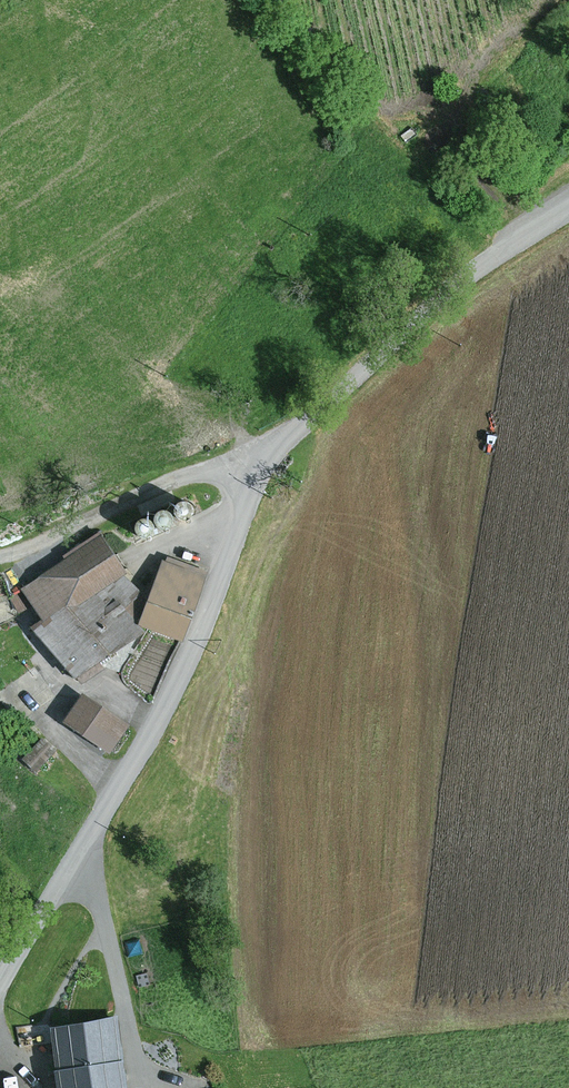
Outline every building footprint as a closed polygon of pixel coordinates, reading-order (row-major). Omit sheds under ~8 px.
[(74,681),(146,624),(179,637),(204,575),(172,562),(157,598),(127,568),(105,536),(24,592),(45,624),(33,635),(74,681)] [(83,696),(63,725),(110,758),(131,729),(83,696)] [(49,1034),(57,1087),(124,1087),(115,1024),(49,1034)]
